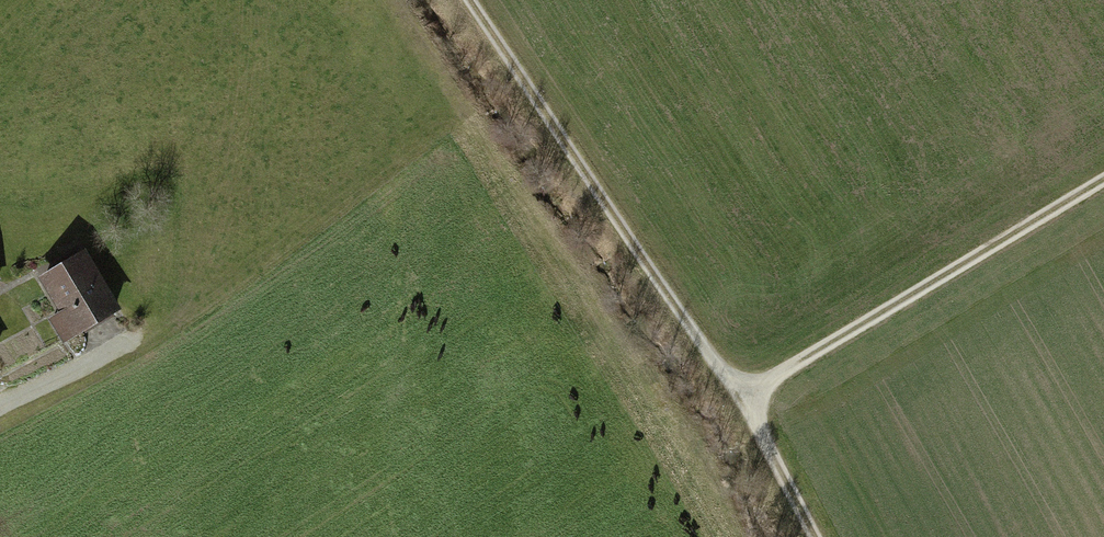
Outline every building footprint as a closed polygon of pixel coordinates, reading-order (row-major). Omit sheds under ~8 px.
[(82,255),(45,276),(65,310),(54,317),(66,337),(114,309),(82,255)]
